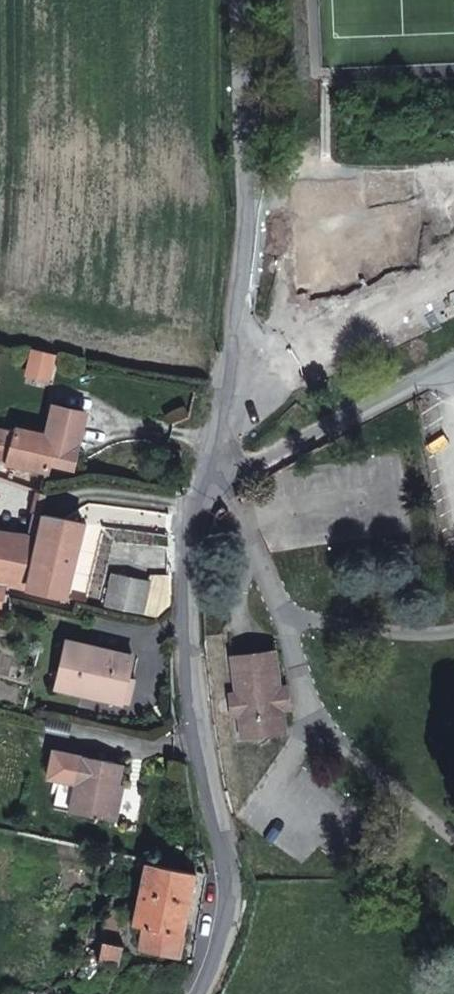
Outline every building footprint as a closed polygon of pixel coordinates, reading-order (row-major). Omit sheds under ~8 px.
[(36,365),(39,353),(32,352),(30,363),(36,365)] [(72,471),(83,426),(77,424),(79,416),(53,409),(46,439),(14,430),(14,432),(6,465),(6,466),(45,474),(47,464),(72,471)] [(14,432),(0,429),(0,430),(0,464),(6,465),(14,432)] [(0,533),(0,585),(3,586),(26,591),(42,517),(35,514),(29,538),(0,533)] [(42,517),(26,591),(61,599),(79,526),(61,523),(42,517)] [(110,577),(103,609),(139,617),(146,586),(110,577)] [(147,579),(146,586),(139,617),(159,622),(170,612),(170,580),(147,579)] [(126,659),(63,644),(54,689),(122,705),(127,680),(122,679),(126,659)] [(235,691),(237,710),(240,728),(281,722),(278,706),(276,706),(273,683),(275,683),(270,649),(230,655),(235,691)] [(132,660),(126,659),(122,679),(127,680),(132,660)] [(276,706),(278,706),(283,705),(280,682),(275,683),(273,683),(276,706)] [(231,711),(237,710),(235,691),(228,692),(231,711)] [(281,722),(240,728),(241,735),(282,729),(281,722)] [(125,762),(57,748),(53,772),(67,775),(61,803),(114,814),(125,762)] [(196,872),(147,861),(135,922),(144,924),(140,948),(180,955),(196,872)] [(123,909),(108,906),(98,959),(119,963),(123,942),(117,940),(123,909)]
